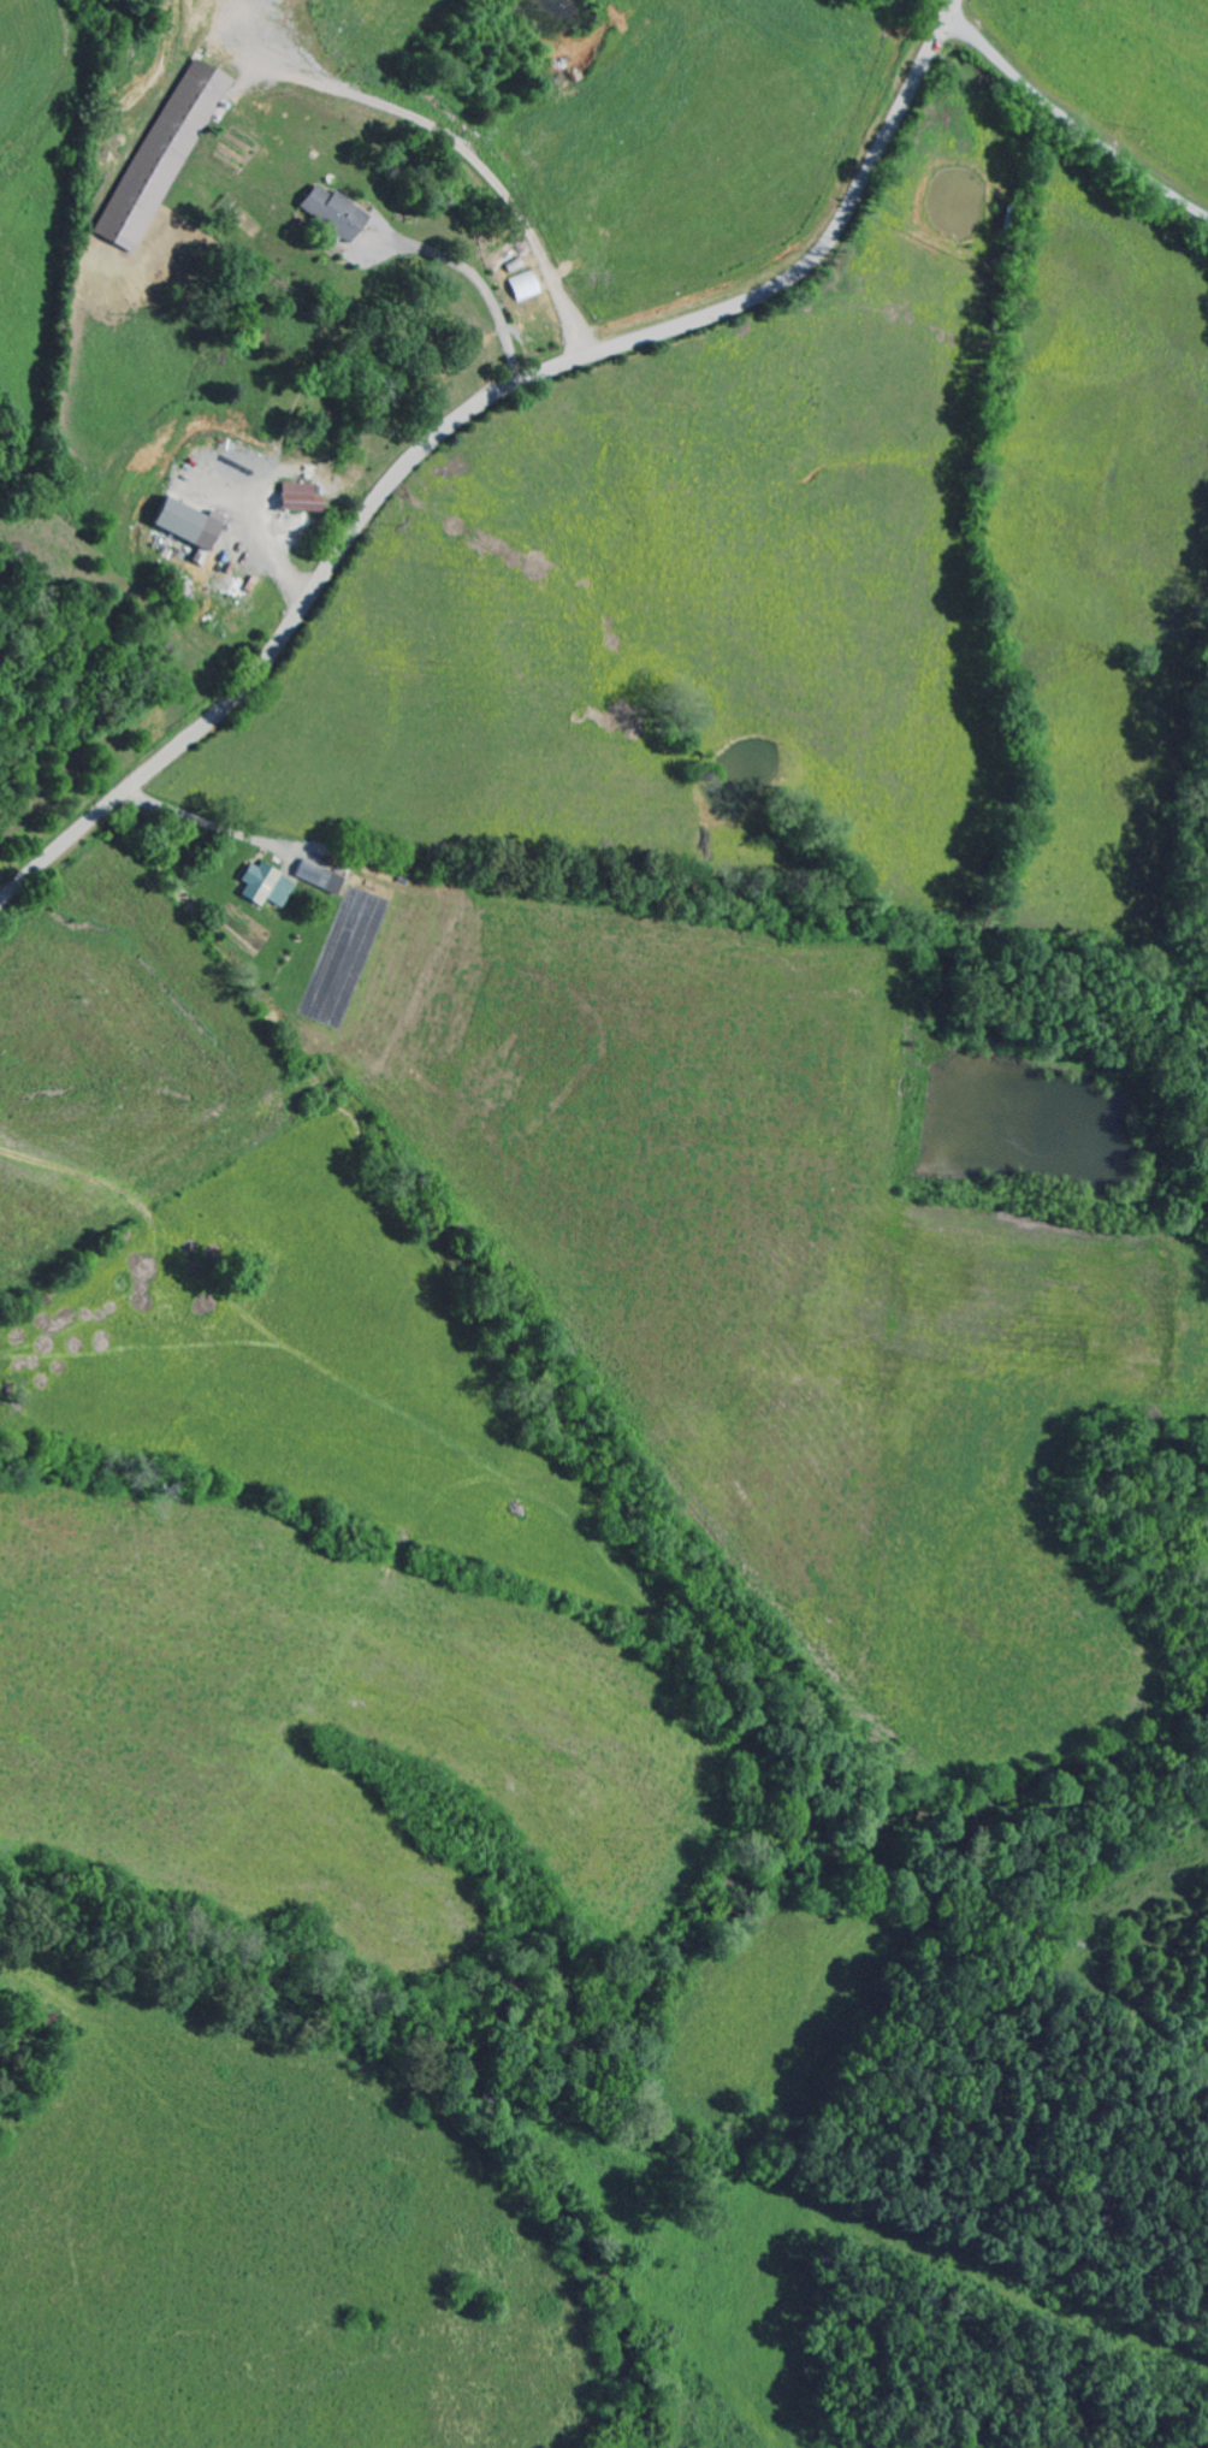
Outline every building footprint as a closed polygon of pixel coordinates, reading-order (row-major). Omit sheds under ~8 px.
[(104,238),(144,257),(232,76),(192,57),(104,238)] [(303,208),(353,246),(373,219),(337,193),(334,197),(320,186),(303,208)] [(512,279),(518,303),(543,296),(537,272),(512,279)] [(319,486),(288,485),(287,513),(329,514),(329,498),(319,498),(319,486)] [(159,529),(215,554),(231,520),(215,513),(213,518),(173,499),(159,529)] [(349,878),(305,860),(298,878),(342,896),(349,878)] [(265,908),(270,900),(285,910),(300,885),(265,863),(262,869),(255,865),(245,881),(252,886),(246,896),(265,908)]
